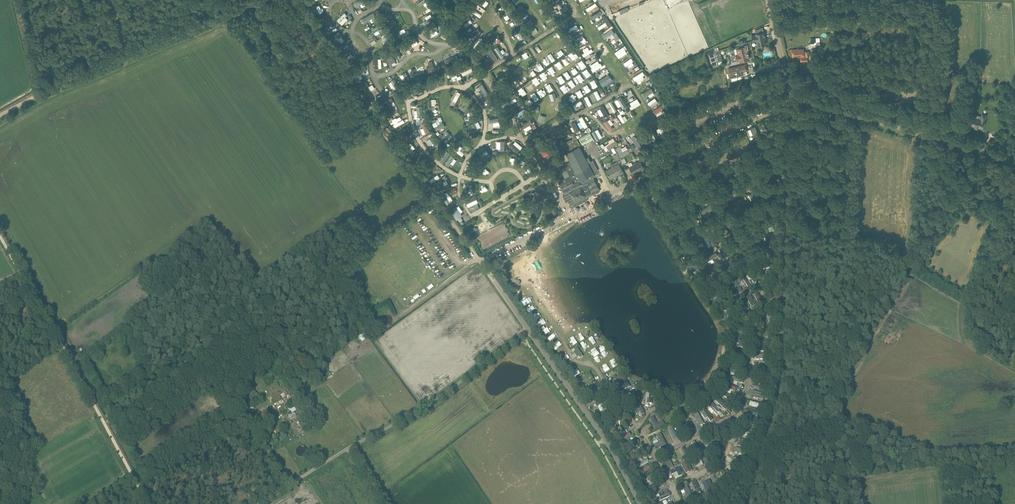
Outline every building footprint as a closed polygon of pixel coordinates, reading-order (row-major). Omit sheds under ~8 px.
[(476,4),(471,9),(476,14),(481,9),(476,4)] [(427,14),(428,15),(430,14),(426,5),(420,8),(423,15),(427,14)] [(593,19),(602,14),(599,10),(590,16),(593,19)] [(391,27),(397,24),(390,14),(385,17),(391,27)] [(469,16),(460,20),(463,27),(472,24),(469,16)] [(571,30),(570,28),(567,30),(570,35),(579,29),(577,26),(571,30)] [(470,38),(480,33),(478,28),(473,31),(471,27),(466,30),(470,38)] [(756,34),(752,35),(753,41),(757,40),(758,46),(759,46),(759,49),(764,48),(763,45),(765,44),(764,40),(766,40),(765,36),(764,32),(763,27),(755,30),(756,34)] [(604,39),(613,32),(611,29),(602,36),(604,39)] [(432,30),(423,33),(427,43),(436,40),(432,30)] [(489,36),(493,34),(491,31),(484,35),(490,44),(493,42),(489,36)] [(526,42),(532,38),(527,31),(521,36),(526,42)] [(498,59),(491,49),(493,47),(491,45),(489,46),(488,44),(480,49),(491,65),(498,59)] [(368,46),(360,49),(363,55),(370,52),(368,46)] [(500,57),(505,53),(500,46),(495,49),(500,57)] [(747,51),(746,46),(736,49),(738,53),(736,54),(731,56),(732,62),(736,61),(736,62),(749,59),(749,58),(747,51)] [(621,53),(622,55),(626,53),(623,47),(614,52),(616,56),(621,53)] [(400,58),(403,57),(398,48),(395,50),(400,58)] [(591,48),(582,53),(583,57),(593,51),(591,48)] [(803,49),(792,50),(792,57),(800,57),(800,62),(807,61),(807,57),(809,56),(809,52),(803,52),(803,49)] [(377,69),(384,66),(379,56),(373,59),(377,69)] [(630,58),(623,62),(629,71),(628,72),(629,75),(639,68),(637,64),(635,65),(630,58)] [(593,72),(602,66),(600,62),(590,68),(593,72)] [(459,69),(461,73),(472,67),(470,63),(459,69)] [(745,64),(729,68),(731,78),(738,76),(741,76),(742,75),(742,72),(746,71),(745,64)] [(447,71),(449,77),(459,74),(457,68),(447,71)] [(353,71),(357,80),(363,77),(358,69),(353,71)] [(642,71),(632,77),(634,81),(644,75),(642,71)] [(598,78),(601,86),(612,82),(609,75),(598,78)] [(365,81),(360,84),(365,94),(366,93),(369,98),(380,92),(377,87),(375,88),(372,84),(368,86),(365,81)] [(481,84),(475,88),(483,98),(488,95),(481,84)] [(408,93),(410,96),(422,91),(420,87),(408,93)] [(642,93),(644,97),(653,91),(651,88),(642,93)] [(456,91),(452,101),(458,104),(462,94),(456,91)] [(510,101),(512,104),(519,99),(515,93),(505,99),(507,102),(510,101)] [(654,97),(647,102),(651,107),(658,102),(654,97)] [(641,105),(639,101),(637,102),(636,99),(629,103),(631,109),(641,105)] [(613,112),(616,111),(611,100),(607,102),(613,112)] [(387,115),(393,113),(388,103),(382,106),(387,115)] [(597,109),(601,118),(607,115),(602,105),(599,107),(599,108),(597,109)] [(521,119),(526,115),(522,111),(518,115),(521,119)] [(627,120),(624,115),(622,117),(620,113),(617,114),(622,123),(627,120)] [(978,127),(982,129),(985,120),(984,120),(986,115),(982,114),(981,118),(979,117),(977,118),(972,117),(971,121),(969,121),(969,123),(970,124),(970,125),(974,126),(974,127),(977,128),(978,127)] [(580,122),(578,123),(580,129),(587,126),(582,116),(578,117),(580,122)] [(610,124),(615,121),(612,116),(603,122),(609,131),(613,129),(610,124)] [(445,126),(443,122),(438,124),(435,118),(430,121),(435,131),(445,126)] [(488,119),(489,123),(492,123),(493,126),(500,125),(499,118),(488,119)] [(521,124),(525,132),(535,127),(532,119),(521,124)] [(575,133),(579,131),(575,121),(570,124),(575,133)] [(420,123),(422,128),(420,128),(422,134),(428,132),(425,122),(420,123)] [(475,122),(468,125),(471,133),(478,130),(475,122)] [(408,128),(401,130),(404,137),(411,134),(408,128)] [(599,137),(601,136),(599,130),(596,132),(595,130),(592,131),(596,141),(600,139),(599,137)] [(445,144),(453,137),(448,132),(440,138),(445,144)] [(590,132),(578,138),(582,145),(594,139),(590,132)] [(594,171),(597,169),(593,160),(591,161),(588,157),(586,158),(579,146),(580,146),(576,137),(576,138),(575,136),(571,138),(572,139),(571,140),(571,139),(565,142),(566,143),(561,145),(565,154),(566,153),(570,162),(564,165),(564,166),(560,169),(565,178),(558,181),(565,194),(563,196),(566,202),(568,201),(572,207),(587,199),(586,198),(600,191),(593,177),(595,176),(593,173),(594,173),(594,171)] [(640,151),(643,149),(635,136),(631,138),(635,144),(634,145),(633,144),(630,146),(633,149),(636,148),(635,147),(636,146),(637,148),(638,148),(640,151)] [(433,148),(438,143),(431,137),(426,141),(433,148)] [(605,151),(617,144),(613,137),(601,145),(605,151)] [(412,142),(406,145),(410,155),(417,152),(412,142)] [(457,143),(453,149),(461,156),(466,150),(457,143)] [(620,146),(615,148),(620,157),(629,153),(629,152),(632,150),(630,147),(627,149),(626,146),(621,148),(620,146)] [(446,150),(439,159),(442,162),(449,153),(446,150)] [(483,161),(491,155),(489,152),(486,154),(484,152),(479,156),(483,161)] [(450,163),(453,165),(456,159),(450,155),(445,164),(448,166),(450,163)] [(645,162),(643,159),(642,157),(639,158),(640,161),(629,166),(633,174),(644,168),(642,164),(645,162)] [(623,172),(621,168),(619,164),(617,161),(610,165),(612,168),(606,171),(607,173),(610,178),(616,175),(617,176),(623,172)] [(438,174),(429,179),(431,183),(440,178),(438,174)] [(436,184),(439,191),(449,187),(446,180),(436,184)] [(727,184),(732,195),(738,192),(733,182),(727,184)] [(441,194),(445,204),(452,201),(448,191),(441,194)] [(470,213),(482,207),(476,196),(465,202),(470,213)] [(554,204),(548,207),(552,216),(558,212),(554,204)] [(455,220),(462,215),(456,206),(449,211),(455,220)] [(685,222),(689,230),(693,228),(689,220),(685,222)] [(769,227),(765,229),(768,237),(777,234),(775,230),(771,231),(769,227)] [(704,237),(708,247),(715,245),(711,234),(704,237)] [(772,263),(762,266),(763,270),(770,268),(771,272),(775,271),(772,263)] [(708,292),(709,295),(718,290),(714,284),(711,286),(713,289),(708,292)] [(759,293),(755,295),(760,305),(768,300),(766,296),(761,298),(759,293)] [(770,336),(773,333),(766,326),(761,331),(766,335),(767,333),(770,336)] [(745,340),(733,338),(732,342),(740,343),(740,347),(743,347),(745,340)] [(763,346),(761,346),(761,351),(772,351),(771,339),(767,339),(767,340),(763,341),(763,346)] [(573,349),(578,359),(583,356),(578,346),(573,349)] [(745,351),(733,350),(733,353),(741,354),(740,359),(744,359),(745,351)] [(731,367),(730,372),(737,372),(737,377),(741,377),(742,368),(731,367)] [(608,379),(612,385),(619,380),(615,374),(608,379)] [(602,385),(595,378),(592,380),(599,387),(602,385)] [(767,381),(754,378),(753,383),(760,384),(759,387),(765,388),(767,381)] [(724,383),(723,387),(726,388),(725,391),(735,395),(737,388),(724,383)] [(593,394),(591,391),(588,393),(584,385),(581,387),(586,397),(593,394)] [(256,398),(258,397),(252,386),(247,389),(254,400),(254,399),(255,401),(257,399),(256,398)] [(243,392),(246,397),(249,402),(254,400),(247,389),(243,392)] [(279,395),(277,396),(271,400),(274,404),(282,399),(279,395)] [(628,401),(630,405),(638,401),(637,397),(628,401)] [(715,402),(720,408),(725,405),(721,398),(715,402)] [(749,399),(748,403),(754,404),(753,408),(756,409),(758,401),(749,399)] [(297,409),(300,407),(298,402),(297,403),(295,400),(292,401),(294,405),(297,409)] [(638,410),(641,416),(646,414),(640,402),(631,406),(634,412),(638,410)] [(712,414),(714,412),(717,415),(721,412),(712,402),(708,406),(710,408),(708,410),(712,414)] [(264,411),(261,413),(263,416),(266,421),(274,416),(269,408),(264,411)] [(744,415),(753,418),(756,411),(747,408),(744,415)] [(702,412),(706,422),(711,419),(707,410),(702,412)] [(295,417),(297,416),(294,412),(288,415),(291,420),(295,418),(295,417)] [(257,426),(266,421),(263,416),(261,413),(255,416),(257,419),(254,421),(257,426)] [(693,416),(694,419),(693,421),(693,422),(698,431),(702,429),(700,426),(704,424),(699,413),(697,414),(696,413),(693,415),(693,416)] [(228,415),(216,422),(215,422),(218,427),(220,426),(220,425),(224,423),(226,422),(229,420),(230,419),(228,415)] [(655,430),(665,424),(662,420),(657,423),(653,416),(649,418),(655,430)] [(609,422),(613,430),(617,428),(615,424),(621,421),(619,417),(609,422)] [(240,424),(236,418),(229,423),(233,429),(240,424)] [(684,422),(679,424),(684,433),(693,429),(691,424),(686,427),(684,422)] [(673,427),(668,430),(673,439),(681,435),(679,431),(675,433),(673,427)] [(620,441),(631,435),(629,432),(618,437),(620,441)] [(654,443),(657,450),(667,447),(661,432),(656,434),(659,442),(654,443)] [(692,455),(700,452),(695,441),(688,444),(692,455)] [(636,456),(644,452),(641,444),(633,448),(636,456)] [(661,457),(667,469),(673,466),(667,454),(661,457)] [(638,460),(639,463),(636,464),(637,467),(649,463),(646,457),(638,460)] [(694,458),(696,467),(702,465),(700,457),(694,458)] [(680,464),(685,473),(692,470),(687,460),(680,464)] [(653,465),(642,469),(644,475),(655,471),(653,465)] [(679,467),(670,471),(672,475),(677,472),(679,477),(683,475),(679,467)] [(696,493),(701,491),(696,480),(691,482),(696,493)] [(706,491),(714,487),(710,480),(703,483),(706,491)] [(660,497),(661,499),(671,496),(669,492),(664,494),(663,491),(655,494),(657,499),(660,497)]
